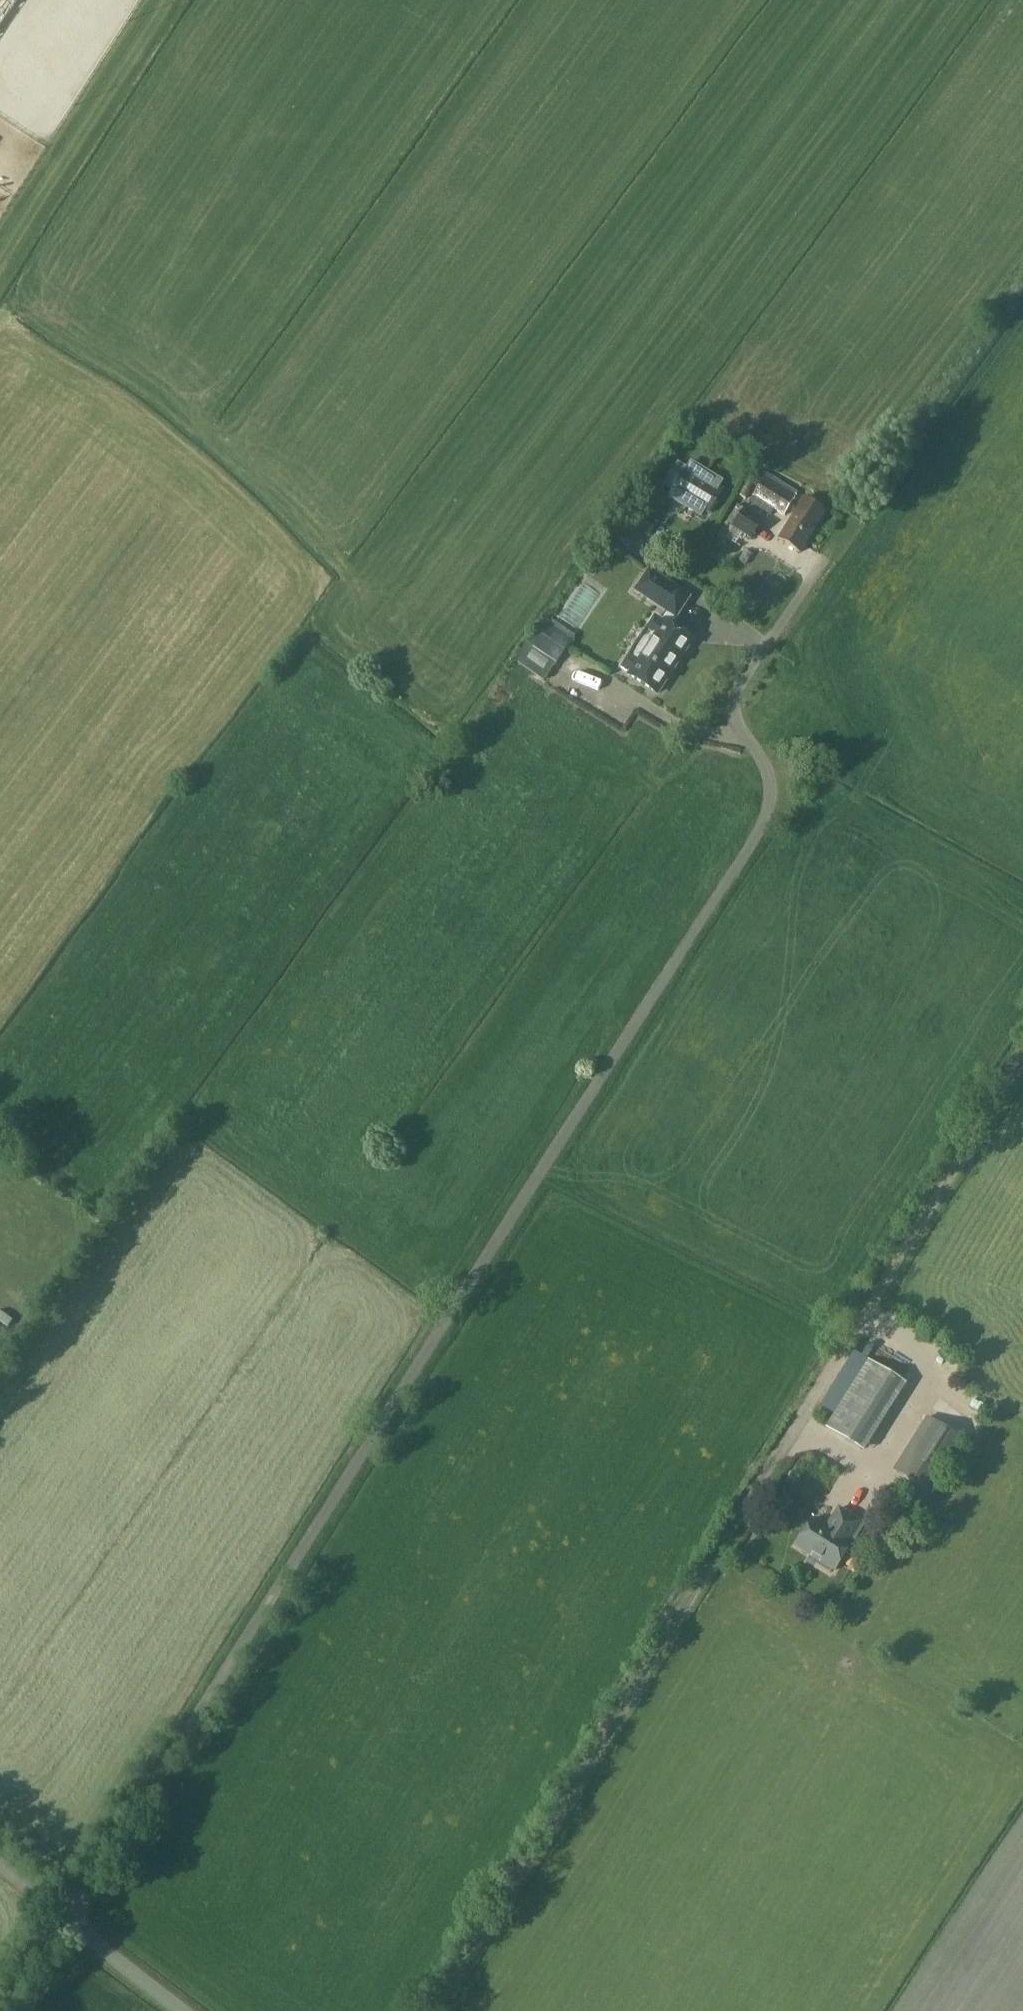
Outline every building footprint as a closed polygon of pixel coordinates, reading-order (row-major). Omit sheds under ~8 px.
[(9,14),(0,8),(0,27),(9,14)] [(672,491),(668,497),(701,517),(705,511),(709,514),(725,489),(720,487),(724,481),(691,460),(686,467),(678,462),(663,485),(672,491)] [(737,493),(737,494),(745,499),(750,492),(749,491),(751,488),(753,484),(754,485),(756,486),(761,478),(762,477),(761,476),(757,474),(752,471),(750,470),(749,471),(744,479),(746,480),(742,486),(739,490),(737,493)] [(799,493),(767,473),(749,502),(771,516),(775,510),(784,516),(799,493)] [(800,553),(825,512),(804,499),(779,538),(800,553)] [(751,539),(761,522),(741,509),(730,527),(751,539)] [(742,554),(739,560),(743,563),(746,565),(747,563),(750,558),(752,555),(747,551),(746,551),(745,550),(744,551),(742,554)] [(625,658),(618,669),(626,674),(625,675),(630,678),(630,679),(643,687),(654,694),(658,697),(658,696),(666,685),(667,682),(672,676),(695,640),(695,639),(682,630),(683,628),(675,622),(692,596),(678,587),(648,568),(647,570),(633,591),(652,603),(667,613),(663,619),(654,614),(647,625),(645,628),(631,649),(625,658)] [(578,637),(599,598),(582,589),(561,628),(578,637)] [(529,647),(518,663),(528,671),(531,673),(537,677),(538,678),(539,678),(539,679),(540,679),(544,682),(556,665),(567,650),(572,643),(551,628),(545,624),(542,628),(530,644),(529,647)] [(861,1448),(903,1381),(870,1360),(842,1404),(835,1399),(823,1418),(830,1422),(827,1427),(861,1448)] [(933,1494),(966,1442),(927,1417),(894,1469),(933,1494)] [(921,1490),(908,1496),(909,1498),(914,1509),(924,1505),(927,1503),(921,1490)] [(849,1541),(861,1522),(838,1508),(826,1527),(813,1518),(796,1545),(819,1560),(817,1564),(830,1572),(832,1568),(835,1570),(852,1543),(849,1541)]
